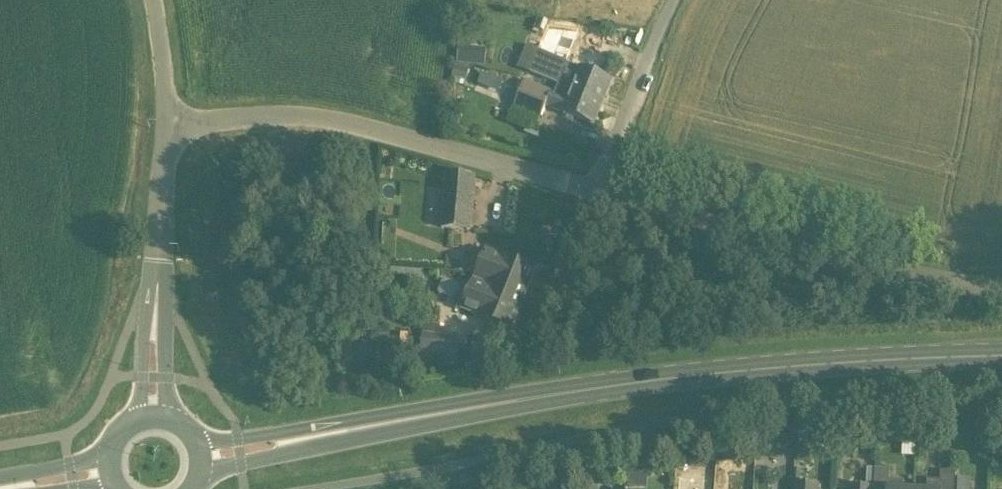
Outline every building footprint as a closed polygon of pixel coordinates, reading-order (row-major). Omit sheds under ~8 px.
[(539,50),(530,73),(558,85),(603,102),(612,79),(580,67),(580,69),(567,64),(568,62),(580,32),(548,28),(539,50)] [(545,108),(561,114),(593,127),(603,102),(558,85),(555,93),(525,81),(514,107),(541,118),(545,108)] [(475,178),(447,175),(442,228),(470,231),(475,178)] [(486,251),(475,279),(474,281),(524,300),(535,270),(486,251)] [(458,296),(462,284),(446,279),(442,291),(458,296)] [(463,310),(512,330),(524,300),(474,281),(471,290),(463,310)] [(401,333),(400,346),(413,347),(414,335),(401,333)] [(421,359),(457,362),(459,338),(423,335),(421,359)] [(820,485),(801,484),(801,472),(800,472),(801,470),(794,469),(794,476),(797,476),(796,483),(794,483),(793,488),(820,488),(820,485)] [(890,470),(875,469),(874,487),(874,488),(889,488),(890,470)] [(927,488),(955,488),(956,472),(941,472),(940,481),(927,480),(927,488)]
